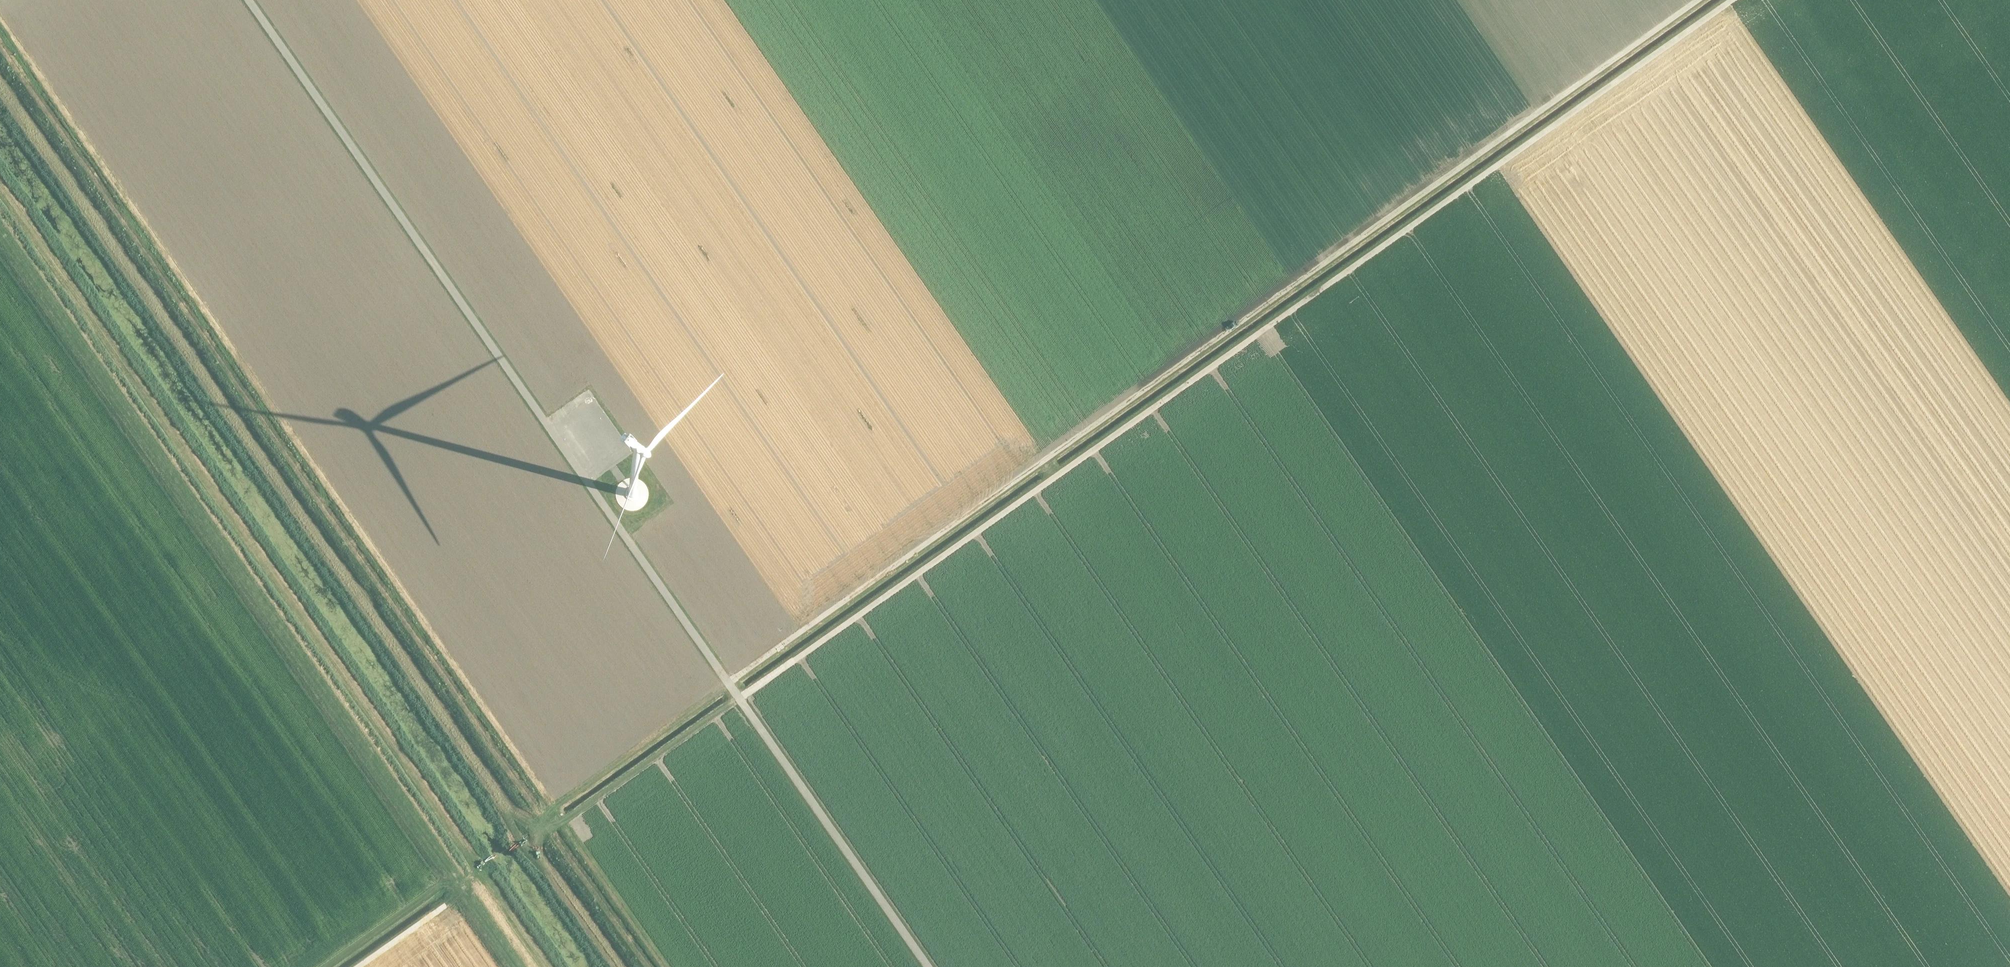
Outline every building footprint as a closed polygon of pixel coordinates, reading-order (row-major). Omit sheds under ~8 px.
[(628,495),(627,495),(628,496),(628,497),(628,498),(629,498),(629,499),(630,499),(631,500),(632,500),(633,500),(634,499),(635,499),(635,498),(636,498),(636,497),(636,496),(637,495),(636,495),(636,494),(636,493),(635,492),(634,491),(633,491),(632,491),(631,491),(630,491),(629,492),(628,493),(628,494),(628,495)]
